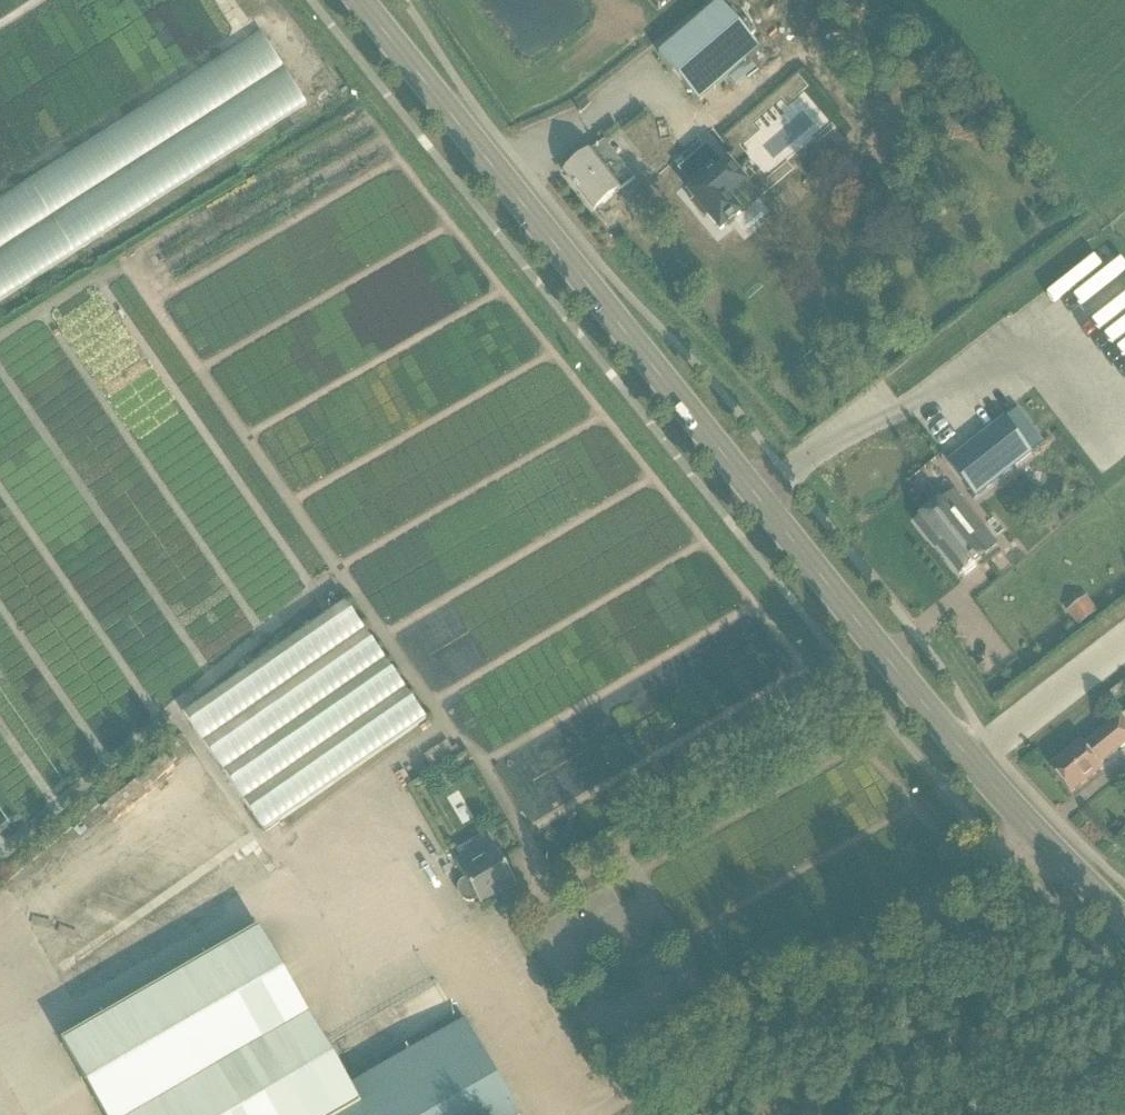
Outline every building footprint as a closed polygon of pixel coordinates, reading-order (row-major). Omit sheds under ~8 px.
[(659,10),(670,0),(651,0),(659,10)] [(719,1),(659,54),(701,102),(761,50),(719,1)] [(324,125),(281,48),(0,205),(0,306),(324,125)] [(594,212),(595,211),(633,181),(603,143),(581,160),(564,173),(594,212)] [(707,150),(690,165),(702,179),(694,186),(698,190),(690,196),(695,202),(692,205),(704,220),(708,217),(721,232),(728,226),(729,227),(735,222),(734,221),(741,215),(728,199),(746,184),(729,164),(723,169),(707,150)] [(975,497),(1032,452),(1031,452),(1041,444),(1029,429),(1019,436),(1007,419),(1005,417),(946,463),(975,497)] [(968,558),(962,548),(974,539),(944,500),(933,509),(915,522),(928,538),(930,537),(948,559),(949,559),(958,566),(968,558)] [(1086,598),(1067,612),(1079,627),(1098,613),(1086,598)] [(428,719),(348,603),(185,715),(267,832),(428,719)] [(55,806),(53,804),(83,784),(0,657),(0,841),(55,806)] [(1089,780),(1100,770),(1097,766),(1124,743),(1124,725),(1121,719),(1084,749),(1079,744),(1068,754),(1051,768),(1071,794),(1089,780)] [(205,823),(189,846),(237,878),(245,867),(248,869),(256,857),(205,823)] [(455,862),(465,879),(460,883),(458,884),(457,887),(458,889),(459,893),(460,896),(463,900),(467,902),(470,902),(473,902),(477,899),(481,906),(516,885),(505,866),(497,852),(486,835),(473,842),(464,848),(457,852),(461,859),(455,862)] [(108,1114),(518,1114),(465,1021),(445,1033),(349,1088),(259,930),(65,1040),(108,1114)] [(61,936),(58,946),(81,954),(84,944),(61,936)] [(20,957),(17,968),(75,983),(77,973),(20,957)] [(45,1065),(59,1092),(82,1079),(68,1052),(45,1065)]
